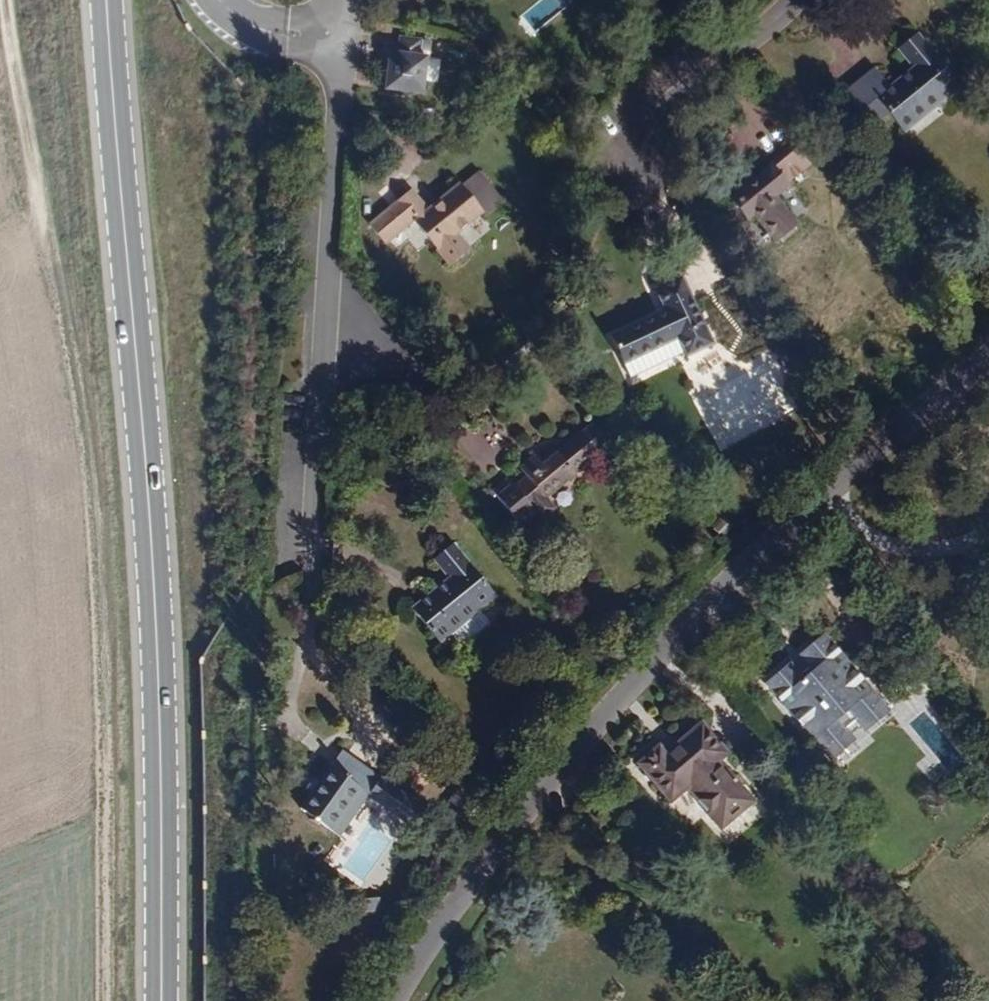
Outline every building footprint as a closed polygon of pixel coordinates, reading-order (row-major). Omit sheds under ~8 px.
[(960,90),(917,36),(899,52),(911,67),(888,86),(874,70),(844,95),(871,127),(888,114),(898,127),(939,95),(945,102),(960,90)] [(417,94),(423,56),(414,55),(416,41),(396,38),(394,53),(386,52),(381,88),(417,94)] [(904,134),(945,102),(939,95),(898,127),(904,134)] [(795,224),(772,196),(808,167),(790,145),(769,162),(773,168),(731,201),(744,218),(749,213),(772,241),(795,224)] [(485,217),(503,202),(480,174),(462,190),(482,213),(485,217)] [(456,235),(482,213),(462,190),(459,187),(427,213),(410,193),(369,227),(385,247),(414,223),(450,267),(469,252),(456,235)] [(714,347),(683,279),(655,292),(665,315),(612,340),(623,363),(676,339),(686,359),(714,347)] [(485,437),(492,453),(507,446),(500,431),(485,437)] [(546,497),(598,454),(581,434),(542,466),(535,459),(521,471),(527,479),(502,499),(522,523),(534,513),(525,501),(539,489),(546,497)] [(476,616),(496,598),(454,547),(433,563),(449,581),(412,612),(433,638),(450,624),(456,632),(464,642),(484,625),(476,616)] [(439,645),(456,632),(450,624),(433,638),(439,645)] [(888,714),(822,635),(798,656),(808,669),(799,676),(789,665),(764,685),(830,762),(854,742),(844,731),(853,723),(863,734),(888,714)] [(736,806),(703,770),(716,759),(687,727),(664,747),(668,753),(655,764),(644,753),(622,770),(658,811),(676,794),(709,831),(736,806)] [(419,805),(342,749),(299,808),(329,831),(359,791),(368,797),(406,824),(419,805)] [(339,838),(368,797),(359,791),(329,831),(339,838)]
